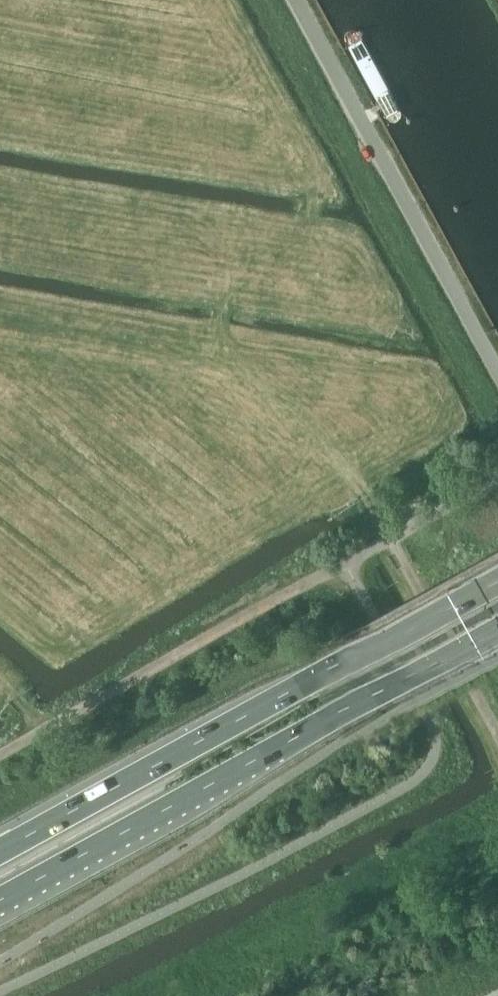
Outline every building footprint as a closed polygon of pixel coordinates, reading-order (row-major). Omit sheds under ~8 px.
[(334,29),(390,127),(412,113),(358,16),(334,29)]
